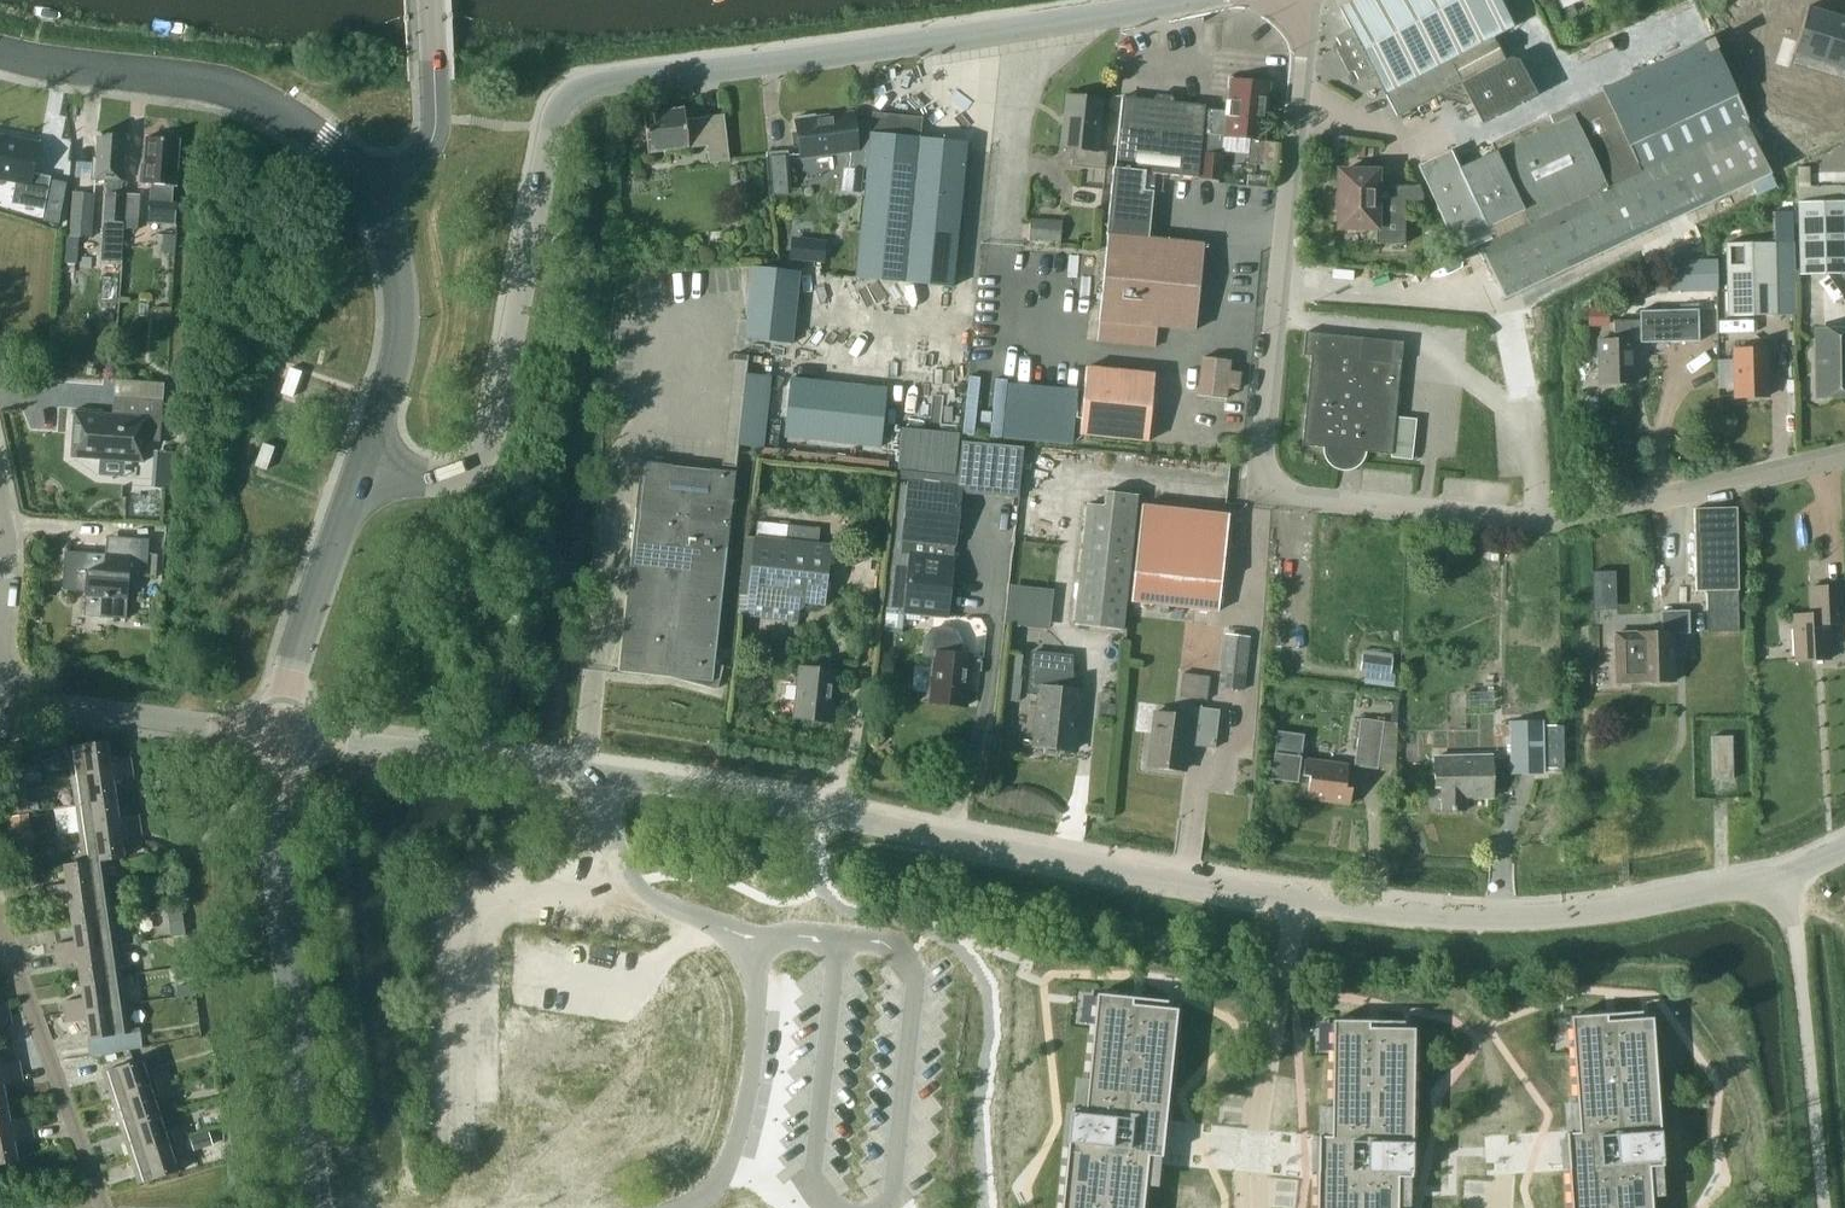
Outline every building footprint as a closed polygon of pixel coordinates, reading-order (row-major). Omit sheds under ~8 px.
[(1374,72),(1397,116),(1505,59),(1492,36),(1513,25),(1500,0),(1353,0),(1340,7),(1351,28),(1335,37),(1358,80),(1374,72)] [(1561,8),(1579,0),(1557,0),(1561,8)] [(1781,36),(1773,63),(1787,68),(1788,65),(1818,74),(1836,15),(1806,6),(1796,40),(1781,36)] [(1818,74),(1844,82),(1844,18),(1836,15),(1818,74)] [(1711,39),(1567,107),(1604,187),(1746,122),(1748,121),(1711,39)] [(1514,62),(1505,59),(1443,92),(1464,98),(1479,125),(1533,96),(1514,62)] [(1099,320),(1097,340),(1155,346),(1157,325),(1195,329),(1204,243),(1148,237),(1153,190),(1143,189),(1145,171),(1197,177),(1202,132),(1225,135),(1225,136),(1249,138),(1247,163),(1260,164),(1263,140),(1269,82),(1239,79),(1239,77),(1228,76),(1227,87),(1230,87),(1227,110),(1204,108),(1205,104),(1122,96),(1114,167),(1113,167),(1106,234),(1107,234),(1098,320),(1099,320)] [(1102,98),(1066,94),(1061,147),(1073,148),(1071,165),(1104,169),(1106,151),(1097,150),(1102,98)] [(685,120),(684,107),(643,112),(647,150),(708,143),(710,161),(727,159),(722,113),(705,115),(705,117),(685,120)] [(1567,107),(1491,142),(1495,150),(1528,222),(1604,187),(1567,107)] [(853,120),(852,111),(815,117),(815,113),(794,116),(800,158),(850,151),(849,166),(866,168),(864,180),(865,180),(856,277),(952,286),(967,141),(919,136),(921,117),(872,112),(871,122),(853,120)] [(1604,187),(1528,222),(1478,244),(1503,299),(1751,183),(1756,194),(1775,185),(1770,174),(1746,122),(1604,187)] [(0,132),(0,176),(16,179),(12,202),(45,208),(51,175),(34,172),(41,139),(0,132)] [(125,217),(127,181),(122,180),(126,134),(98,132),(97,158),(94,158),(92,178),(107,179),(102,257),(122,258),(125,217)] [(1346,136),(1333,135),(1331,153),(1345,154),(1346,136)] [(179,138),(146,136),(145,162),(141,162),(139,182),(151,183),(150,201),(148,221),(176,223),(177,203),(172,203),(173,184),(176,184),(179,138)] [(775,151),(777,193),(795,192),(793,150),(775,151)] [(1478,244),(1528,222),(1495,150),(1458,168),(1449,150),(1417,165),(1458,253),(1478,244)] [(1223,156),(1201,153),(1199,177),(1221,179),(1223,156)] [(864,168),(844,167),(841,190),(861,192),(864,168)] [(1376,171),(1339,170),(1339,226),(1376,226),(1375,242),(1404,243),(1405,200),(1422,200),(1422,193),(1419,184),(1376,184),(1376,171)] [(94,193),(72,191),(69,236),(67,236),(65,262),(77,264),(79,237),(92,238),(94,193)] [(140,193),(127,192),(125,217),(138,218),(140,193)] [(1798,201),(1800,274),(1844,273),(1844,200),(1798,201)] [(1061,220),(1030,218),(1029,240),(1060,242),(1061,220)] [(824,263),(827,240),(792,236),(789,259),(824,263)] [(1777,314),(1775,241),(1726,242),(1727,316),(1777,314)] [(1716,290),(1716,260),(1671,261),(1672,291),(1716,290)] [(750,263),(743,336),(792,340),(799,268),(750,263)] [(1608,326),(1608,307),(1588,307),(1588,327),(1608,326)] [(1699,341),(1698,309),(1639,310),(1639,319),(1613,319),(1614,339),(1597,340),(1598,383),(1635,382),(1634,341),(1640,341),(1640,342),(1699,341)] [(1403,340),(1305,330),(1303,353),(1311,353),(1302,444),(1326,447),(1326,449),(1335,461),(1350,462),(1362,453),(1362,450),(1391,453),(1391,456),(1410,458),(1412,445),(1392,443),(1403,340)] [(1818,388),(1818,399),(1844,398),(1844,330),(1817,330),(1818,388)] [(1768,395),(1766,348),(1733,349),(1734,396),(1768,395)] [(1229,359),(1202,356),(1198,395),(1226,398),(1227,387),(1238,388),(1240,371),(1228,370),(1229,359)] [(743,443),(770,446),(779,373),(754,370),(755,360),(741,358),(728,461),(741,462),(743,443)] [(1154,373),(1087,366),(1080,434),(1147,441),(1154,373)] [(790,378),(784,437),(880,447),(887,389),(790,378)] [(163,398),(114,395),(113,413),(75,410),(72,455),(144,460),(146,439),(160,440),(163,398)] [(959,433),(901,427),(896,469),(955,475),(959,433)] [(161,485),(179,485),(180,449),(162,448),(161,485)] [(672,464),(641,460),(618,670),(671,676),(716,688),(722,664),(715,662),(736,471),(710,468),(707,491),(670,487),(672,464)] [(963,485),(908,478),(900,552),(910,553),(903,612),(947,616),(953,558),(963,485)] [(1138,495),(1105,491),(1104,505),(1087,503),(1074,624),(1124,630),(1138,495)] [(1228,513),(1142,504),(1132,601),(1218,610),(1228,513)] [(1738,589),(1735,507),(1693,508),(1695,590),(1706,590),(1738,589)] [(822,603),(829,544),(819,543),(820,528),(788,524),(758,521),(756,536),(750,595),(747,616),(798,623),(799,610),(808,602),(822,603)] [(149,553),(149,552),(150,538),(116,536),(114,552),(109,552),(106,552),(102,551),(65,549),(62,588),(85,589),(85,596),(84,614),(126,617),(127,599),(129,573),(146,574),(148,574),(149,553)] [(1610,571),(1592,572),(1593,605),(1611,604),(1610,571)] [(1014,622),(1057,624),(1059,586),(1016,584),(1014,622)] [(1843,622),(1841,585),(1809,586),(1810,613),(1793,614),(1795,660),(1829,658),(1828,623),(1843,622)] [(1738,589),(1706,590),(1707,630),(1739,630),(1738,589)] [(1661,631),(1636,632),(1614,633),(1615,682),(1674,680),(1673,632),(1688,632),(1688,610),(1661,610),(1661,631)] [(955,630),(944,627),(933,628),(926,637),(924,655),(935,656),(930,701),(966,705),(971,654),(959,653),(961,641),(955,630)] [(1250,637),(1225,634),(1221,671),(1246,674),(1250,637)] [(1075,748),(1081,691),(1062,689),(1063,682),(1066,683),(1069,656),(1032,652),(1028,690),(1031,691),(1032,688),(1040,689),(1034,744),(1075,748)] [(1021,668),(1022,655),(1009,653),(1004,700),(1017,701),(1018,688),(1016,687),(1019,668),(1021,668)] [(1392,658),(1361,654),(1359,670),(1390,674),(1392,658)] [(836,670),(800,666),(795,716),(831,721),(836,670)] [(1209,676),(1182,673),(1179,697),(1206,700),(1209,676)] [(1219,709),(1182,704),(1180,714),(1155,711),(1148,764),(1184,769),(1187,744),(1214,747),(1219,709)] [(1383,722),(1359,718),(1353,765),(1377,768),(1383,722)] [(1557,722),(1541,723),(1541,720),(1509,721),(1511,773),(1558,772),(1557,722)] [(1303,734),(1277,731),(1274,753),(1269,784),(1272,784),(1272,779),(1297,782),(1298,775),(1310,776),(1307,798),(1348,803),(1350,787),(1344,786),(1347,764),(1300,758),(1303,734)] [(1732,778),(1731,735),(1710,736),(1712,779),(1732,778)] [(68,745),(72,774),(131,766),(130,756),(110,759),(108,739),(68,745)] [(1492,797),(1491,755),(1434,756),(1434,778),(1440,778),(1441,809),(1465,809),(1465,797),(1492,797)] [(72,774),(76,804),(116,798),(113,780),(133,777),(131,766),(72,774)] [(119,816),(116,798),(76,804),(76,807),(54,810),(58,835),(80,832),(140,824),(138,813),(119,816)] [(33,838),(29,814),(11,817),(15,841),(33,838)] [(141,834),(140,824),(80,832),(84,860),(84,861),(104,858),(104,859),(124,856),(121,837),(141,834)] [(108,887),(104,859),(104,858),(84,861),(84,860),(64,863),(67,883),(47,885),(48,896),(108,887)] [(70,903),(72,922),(112,916),(108,887),(48,896),(50,906),(70,903)] [(171,937),(185,935),(181,908),(167,910),(171,937)] [(55,943),(57,953),(116,945),(112,916),(72,922),(75,940),(55,943)] [(81,979),(120,973),(116,945),(57,953),(58,964),(78,961),(81,979)] [(124,1002),(120,973),(81,979),(83,998),(63,1000),(65,1011),(124,1002)] [(1148,1151),(1162,1153),(1163,1138),(1176,1008),(1131,1004),(1132,998),(1096,994),(1084,1112),(1070,1111),(1060,1207),(1143,1207),(1148,1151)] [(10,1012),(8,1002),(0,1003),(0,1014),(10,1012)] [(129,1032),(124,1002),(65,1011),(66,1021),(86,1018),(91,1054),(143,1047),(141,1031),(129,1032)] [(1641,1011),(1570,1016),(1578,1132),(1565,1133),(1570,1207),(1652,1207),(1649,1166),(1662,1166),(1652,1017),(1607,1020),(1606,1015),(1641,1013),(1641,1011)] [(0,1014),(0,1025),(12,1023),(10,1012),(0,1014)] [(1398,1176),(1411,1177),(1414,1028),(1369,1027),(1369,1022),(1403,1023),(1403,1021),(1332,1020),(1330,1136),(1317,1136),(1317,1156),(1316,1207),(1397,1207),(1398,1176)] [(112,1099),(169,1080),(165,1068),(146,1074),(141,1058),(103,1070),(112,1099)] [(21,1069),(19,1059),(0,1062),(0,1073),(21,1069)] [(6,1101),(3,1083),(23,1080),(21,1069),(0,1073),(0,1103),(6,1101)] [(112,1099),(121,1126),(159,1114),(155,1099),(173,1093),(169,1080),(112,1099)] [(6,1101),(0,1103),(0,1132),(31,1126),(29,1116),(10,1120),(6,1101)] [(159,1114),(121,1126),(130,1154),(187,1135),(183,1123),(164,1129),(159,1114)] [(31,1126),(0,1132),(0,1163),(18,1159),(14,1140),(33,1136),(31,1126)] [(213,1144),(209,1131),(189,1137),(194,1151),(213,1144)] [(187,1135),(130,1154),(139,1183),(177,1170),(172,1154),(191,1148),(187,1135)]
